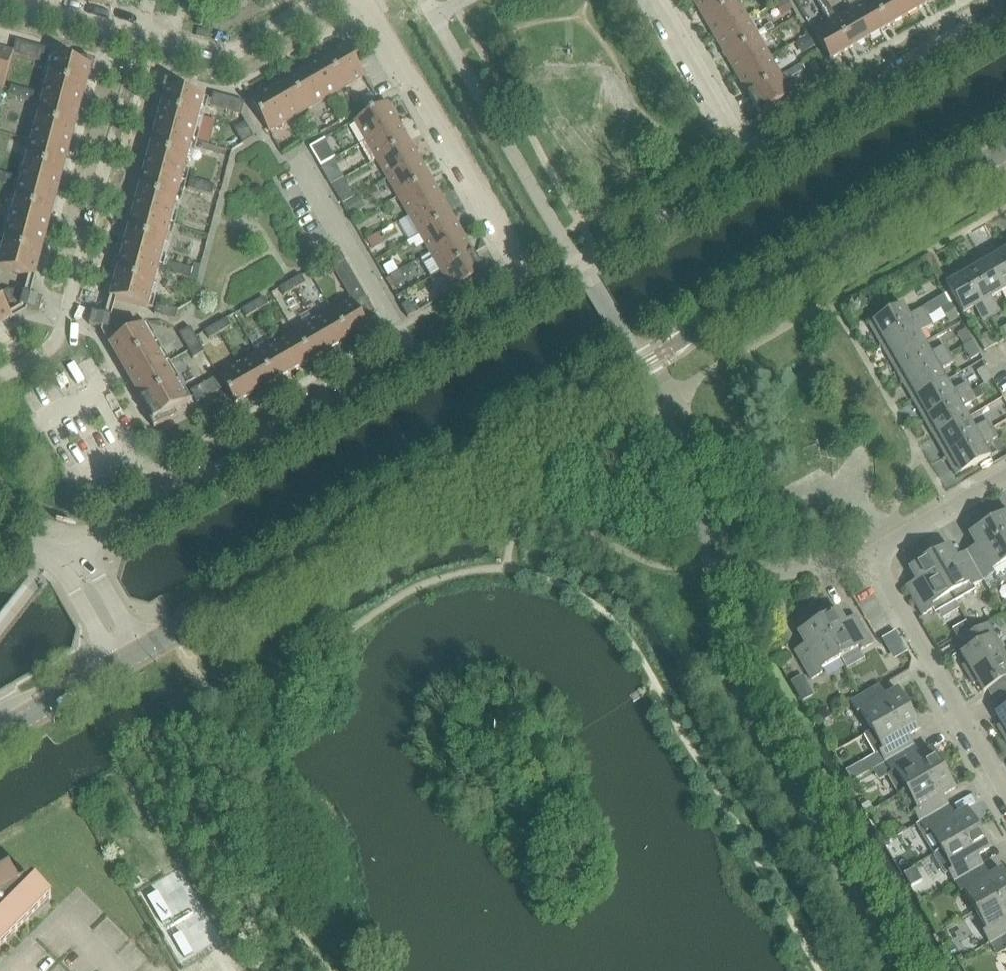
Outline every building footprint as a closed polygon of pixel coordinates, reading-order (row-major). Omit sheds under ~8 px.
[(695,1),(706,20),(738,1),(738,0),(696,0),(695,1)] [(777,5),(782,14),(793,8),(788,0),(785,0),(777,5)] [(827,0),(819,0),(817,1),(823,12),(831,7),(827,0)] [(867,1),(852,9),(869,38),(887,27),(872,0),(868,0),(867,1)] [(887,27),(906,16),(897,0),(872,0),(887,27)] [(906,16),(925,5),(922,0),(897,0),(906,16)] [(738,1),(706,20),(716,38),(749,20),(738,1)] [(852,9),(837,18),(831,7),(823,12),(830,22),(833,20),(850,49),(869,38),(852,9)] [(749,20),(716,38),(727,57),(760,38),(757,33),(749,20)] [(833,20),(830,22),(814,32),(830,60),(850,49),(833,20)] [(771,23),(765,27),(768,32),(774,28),(771,23)] [(764,28),(757,33),(760,38),(767,34),(764,28)] [(809,36),(798,42),(804,52),(815,46),(809,36)] [(760,38),(727,57),(738,76),(771,57),(760,38)] [(14,54),(21,56),(24,42),(17,40),(13,52),(14,52),(14,54)] [(29,58),(32,45),(24,42),(21,56),(29,58)] [(346,43),(326,55),(345,87),(365,76),(346,43)] [(29,58),(37,60),(40,47),(32,45),(29,58)] [(48,49),(40,47),(37,60),(44,62),(46,55),(48,49)] [(4,88),(14,54),(14,52),(13,52),(0,48),(0,87),(4,88)] [(75,108),(86,68),(94,70),(96,62),(70,55),(68,61),(55,57),(0,262),(0,268),(30,276),(75,108)] [(345,87),(326,55),(308,66),(327,98),(345,87)] [(771,57),(738,76),(749,94),(781,76),(771,57)] [(802,64),(781,76),(785,81),(805,69),(802,64)] [(327,98),(308,66),(289,76),(308,109),(327,98)] [(270,87),(289,120),(308,109),(289,76),(270,87)] [(749,94),(760,114),(793,95),(785,81),(781,76),(749,94)] [(147,308),(159,265),(204,97),(190,93),(192,87),(166,80),(163,88),(172,91),(116,300),(147,308)] [(21,99),(24,89),(12,86),(9,96),(21,99)] [(270,87),(251,99),(269,131),(289,120),(270,87)] [(24,89),(21,99),(34,102),(36,93),(24,89)] [(222,95),(214,93),(210,106),(218,109),(222,95)] [(226,111),(230,97),(222,95),(218,109),(226,111)] [(234,113),(237,100),(230,97),(226,111),(234,113)] [(242,115),(245,102),(237,100),(234,113),(242,115)] [(355,121),(366,141),(399,122),(387,102),(355,121)] [(239,136),(250,130),(246,122),(235,129),(239,136)] [(377,159),(410,140),(399,122),(366,141),(377,159)] [(250,130),(239,136),(243,144),(255,137),(250,130)] [(388,178),(421,159),(410,140),(377,159),(388,178)] [(330,148),(316,157),(321,166),(333,159),(336,158),(330,148)] [(399,197),(431,178),(421,159),(388,178),(399,197)] [(0,179),(0,183),(11,186),(14,176),(2,173),(0,179)] [(410,215),(442,197),(431,178),(399,197),(410,215)] [(200,192),(203,182),(191,179),(188,189),(200,192)] [(203,182),(200,192),(213,195),(215,185),(203,182)] [(345,188),(337,193),(343,204),(351,199),(345,188)] [(360,196),(345,204),(351,215),(366,206),(360,196)] [(420,234),(453,215),(442,197),(410,215),(420,234)] [(453,215),(420,234),(431,253),(464,234),(453,215)] [(378,234),(368,240),(373,247),(383,241),(378,234)] [(442,272),(475,253),(464,234),(431,253),(442,272)] [(1001,247),(983,258),(1002,291),(1005,289),(1005,255),(1001,247)] [(342,253),(330,259),(335,267),(346,260),(342,253)] [(442,272),(453,291),(486,272),(475,253),(442,272)] [(983,258),(964,269),(991,316),(1000,311),(992,297),(1002,291),(983,258)] [(335,267),(334,267),(352,298),(364,320),(376,313),(346,260),(335,267)] [(394,261),(383,267),(388,276),(399,270),(394,261)] [(178,276),(181,266),(169,262),(166,272),(178,276)] [(194,263),(193,269),(192,274),(199,276),(201,266),(194,263)] [(181,266),(178,276),(191,279),(193,269),(181,266)] [(983,321),(991,316),(964,269),(944,280),(963,313),(975,307),(983,321)] [(401,271),(391,277),(396,286),(397,287),(406,281),(401,271)] [(291,282),(296,289),(307,283),(302,275),(291,282)] [(296,289),(291,282),(280,288),(285,296),(296,289)] [(13,304),(16,292),(9,290),(4,293),(10,303),(13,304)] [(16,292),(13,304),(21,306),(24,294),(16,292)] [(946,294),(923,307),(928,316),(942,308),(951,303),(946,294)] [(10,314),(0,296),(0,320),(10,314)] [(254,303),(258,311),(269,305),(265,297),(254,303)] [(332,310),(349,338),(368,327),(364,320),(352,298),(332,310)] [(409,317),(416,313),(410,302),(402,306),(409,317)] [(258,311),(254,303),(243,310),(247,317),(258,311)] [(951,303),(942,308),(947,316),(951,322),(959,317),(951,303)] [(168,307),(158,304),(155,314),(165,317),(168,307)] [(869,323),(881,343),(928,316),(923,307),(909,315),(903,304),(869,323)] [(176,320),(179,310),(168,307),(165,317),(176,320)] [(349,338),(332,310),(313,321),(330,349),(349,338)] [(301,316),(306,325),(295,331),(311,360),(330,349),(313,321),(308,312),(301,316)] [(933,324),(928,316),(881,343),(892,362),(925,343),(919,332),(933,324)] [(989,331),(997,326),(991,316),(983,321),(989,331)] [(112,317),(109,330),(117,332),(120,319),(112,317)] [(120,319),(117,332),(120,333),(131,327),(128,321),(120,319)] [(216,325),(221,333),(232,326),(227,319),(216,325)] [(187,402),(165,364),(143,325),(114,342),(158,417),(150,421),(155,428),(178,415),(175,409),(187,402)] [(221,333),(216,325),(205,331),(210,339),(221,333)] [(185,330),(192,343),(198,339),(191,327),(185,330)] [(966,329),(958,334),(964,345),(972,340),(966,329)] [(187,346),(192,343),(185,330),(180,334),(187,346)] [(276,342),(292,371),(311,360),(295,331),(276,342)] [(973,341),(964,346),(971,359),(980,354),(980,353),(973,341)] [(257,353),(274,381),(292,371),(276,342),(257,353)] [(187,346),(194,358),(200,355),(192,343),(187,346)] [(931,353),(925,343),(892,362),(902,381),(949,353),(945,345),(931,353)] [(274,381),(257,353),(239,364),(255,392),(274,381)] [(902,381),(913,400),(947,380),(940,370),(954,362),(949,353),(902,381)] [(219,375),(226,387),(235,404),(255,392),(239,364),(219,375)] [(986,366),(977,371),(984,383),(993,378),(986,366)] [(226,387),(219,375),(212,379),(219,391),(226,387)] [(219,391),(212,379),(205,383),(212,395),(219,391)] [(993,379),(987,383),(992,391),(998,387),(993,379)] [(953,391),(947,380),(913,400),(924,419),(971,391),(967,383),(953,391)] [(212,395),(205,383),(198,387),(205,399),(212,395)] [(198,387),(191,391),(198,403),(205,399),(198,387)] [(971,391),(976,399),(984,395),(979,387),(971,391)] [(976,399),(971,391),(924,419),(935,437),(968,418),(962,408),(976,400),(976,399)] [(974,428),(968,418),(935,437),(946,456),(993,429),(988,420),(974,428)] [(998,437),(993,429),(946,456),(957,476),(991,457),(984,445),(998,437)] [(990,522),(1005,549),(1005,512),(990,522)] [(1005,560),(1005,549),(990,522),(970,533),(980,550),(969,556),(983,579),(994,572),(991,569),(1005,560)] [(956,600),(976,589),(973,585),(983,579),(969,556),(959,562),(950,545),(930,556),(956,600)] [(924,614),(934,608),(937,612),(956,600),(930,556),(910,568),(920,584),(909,591),(924,614)] [(838,609),(819,621),(840,658),(859,647),(862,650),(872,644),(858,620),(848,626),(838,609)] [(799,632),(809,649),(798,655),(812,679),(823,673),(821,669),(840,658),(819,621),(799,632)] [(881,632),(894,643),(901,633),(889,623),(881,632)] [(963,665),(968,675),(1005,653),(988,623),(964,637),(970,648),(961,653),(967,663),(963,665)] [(999,697),(1005,693),(1005,654),(1005,653),(968,675),(974,685),(978,682),(984,692),(993,687),(999,697)] [(802,675),(792,681),(803,701),(813,694),(802,675)] [(861,711),(872,730),(910,709),(898,689),(881,699),(875,688),(851,702),(857,713),(861,711)] [(999,697),(1005,708),(996,713),(1002,723),(998,725),(1003,735),(1005,734),(1005,693),(999,697)] [(886,762),(910,748),(904,738),(921,729),(910,709),(872,730),(864,734),(876,754),(880,752),(886,762)] [(886,762),(892,773),(888,775),(899,795),(944,769),(933,749),(916,759),(910,748),(886,762)] [(899,795),(911,814),(915,812),(920,822),(945,808),(939,798),(956,789),(944,769),(899,795)] [(869,802),(862,806),(866,813),(873,809),(869,802)] [(941,850),(979,829),(967,809),(951,819),(945,808),(920,822),(927,833),(930,831),(941,850)] [(973,858),(990,848),(979,829),(941,850),(934,854),(946,874),(949,872),(955,882),(979,868),(973,858)] [(907,865),(920,882),(940,866),(926,849),(907,865)] [(976,910),(1005,893),(1005,876),(1002,869),(985,879),(979,868),(955,882),(961,893),(965,891),(976,910)] [(52,897),(33,879),(33,878),(20,886),(10,869),(0,874),(0,949),(52,897)] [(1004,934),(1005,933),(1005,893),(976,910),(987,930),(984,932),(990,942),(1004,934)]
